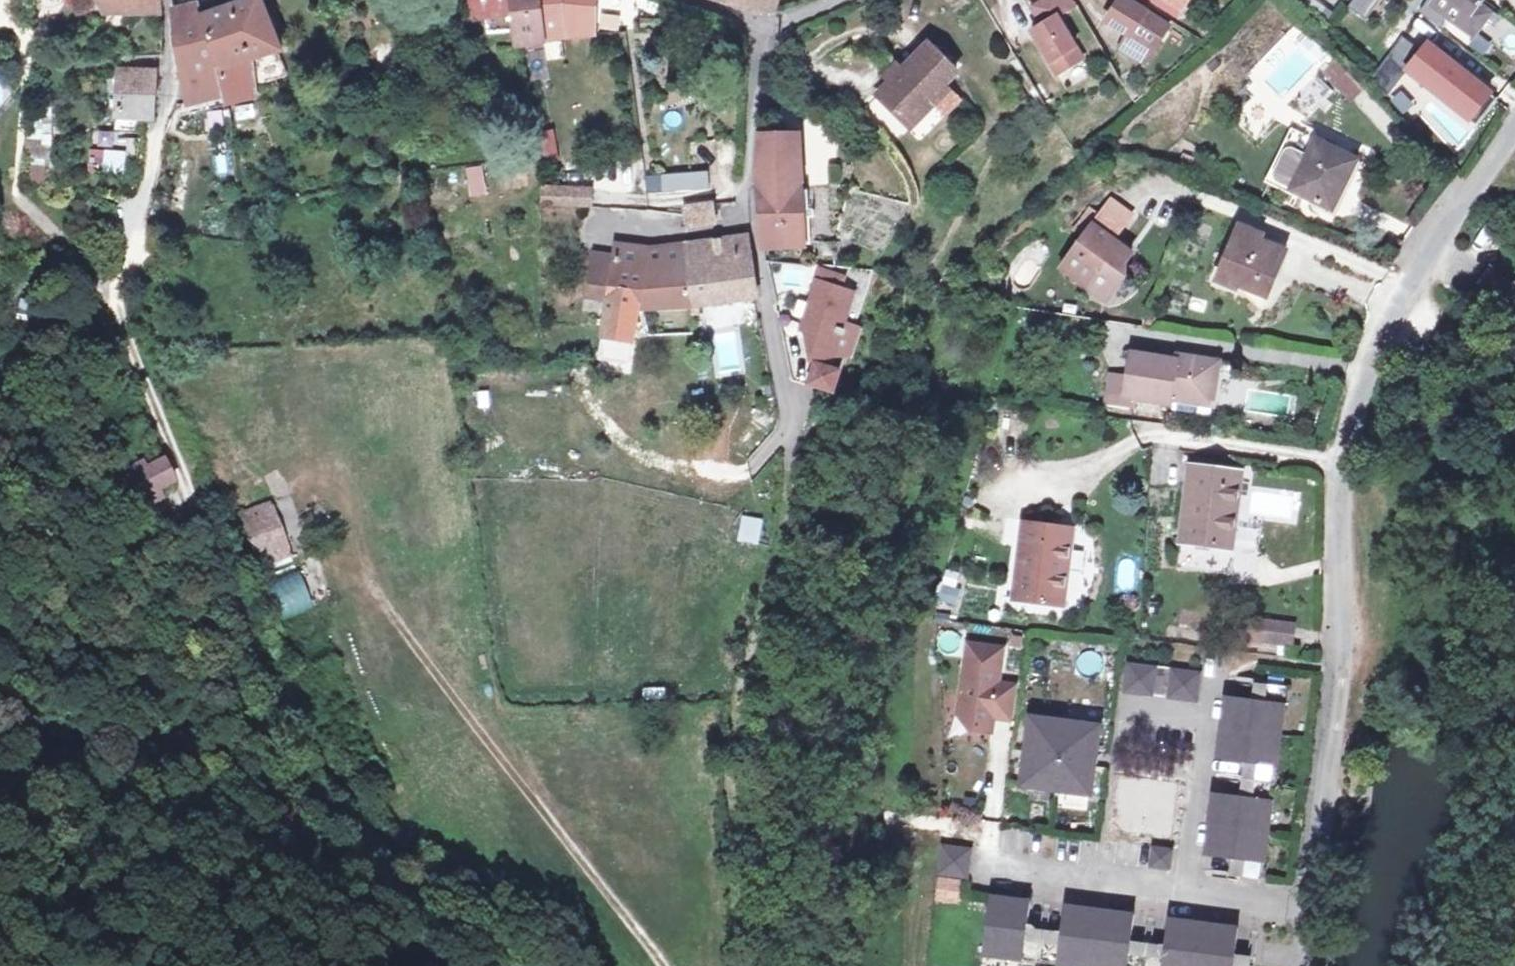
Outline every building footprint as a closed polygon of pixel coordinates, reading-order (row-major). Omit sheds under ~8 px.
[(107,15),(116,15),(117,0),(105,0),(107,15)] [(135,15),(134,59),(166,58),(167,1),(166,0),(117,0),(116,15),(135,15)] [(230,104),(260,99),(254,63),(284,51),(263,0),(260,0),(257,2),(205,23),(204,20),(197,18),(196,13),(180,13),(179,20),(182,53),(193,104),(229,99),(230,104)] [(478,24),(492,22),(495,37),(523,34),(524,38),(525,43),(550,39),(546,0),(474,0),(478,24)] [(550,39),(567,34),(568,26),(595,26),(597,0),(546,0),(550,39)] [(1033,1),(1046,21),(1036,28),(1065,69),(1089,53),(1061,12),(1071,5),(1068,0),(1035,0),(1033,1)] [(1140,0),(1123,0),(1113,14),(1132,28),(1122,42),(1147,59),(1172,23),(1140,0)] [(1192,0),(1167,0),(1183,12),(1186,8),(1192,0)] [(1499,14),(1484,2),(1485,0),(1438,0),(1434,6),(1471,34),(1480,24),(1487,30),(1499,14)] [(1499,14),(1501,12),(1486,0),(1485,0),(1484,2),(1499,14)] [(1275,30),(1251,59),(1264,70),(1288,42),(1275,30)] [(1492,93),(1425,39),(1400,70),(1468,124),(1492,93)] [(1389,92),(1401,68),(1382,58),(1370,82),(1389,92)] [(948,60),(900,111),(933,143),(957,119),(952,114),(965,101),(977,89),(948,60)] [(1342,64),(1331,75),(1338,83),(1350,71),(1342,64)] [(147,133),(148,117),(159,118),(161,72),(125,70),(119,129),(95,128),(91,167),(142,172),(146,138),(121,136),(121,131),(147,133)] [(1350,71),(1338,83),(1357,101),(1368,90),(1350,71)] [(952,114),(957,119),(969,105),(965,101),(952,114)] [(258,105),(237,107),(237,120),(258,119),(258,105)] [(33,121),(22,180),(42,184),(53,124),(33,121)] [(560,159),(553,126),(538,129),(545,162),(560,159)] [(756,180),(765,246),(800,242),(798,136),(758,135),(756,169),(756,180)] [(1310,141),(1298,136),(1279,186),(1291,191),(1310,141)] [(1324,146),(1310,141),(1291,191),(1304,196),(1324,146)] [(1346,212),(1366,161),(1324,146),(1304,196),(1319,202),(1346,212)] [(667,173),(666,189),(713,189),(713,173),(667,173)] [(544,212),(592,210),(590,191),(543,193),(544,212)] [(1319,202),(1304,196),(1299,210),(1314,216),(1319,202)] [(688,203),(688,209),(689,224),(715,223),(714,203),(688,203)] [(1095,258),(1074,294),(1102,310),(1113,291),(1116,286),(1129,292),(1131,293),(1142,274),(1123,260),(1132,246),(1138,235),(1116,222),(1110,232),(1105,241),(1095,258)] [(1258,232),(1234,224),(1215,280),(1236,288),(1240,277),(1248,280),(1246,286),(1268,293),(1275,271),(1268,269),(1277,245),(1256,237),(1258,232)] [(1095,258),(1105,241),(1094,235),(1084,252),(1095,258)] [(755,296),(744,237),(716,241),(684,245),(689,306),(689,312),(696,312),(695,305),(755,296)] [(812,261),(833,264),(836,242),(814,239),(812,261)] [(648,276),(651,248),(618,243),(616,257),(613,271),(648,276)] [(689,306),(684,245),(651,248),(648,276),(645,305),(689,306)] [(613,271),(616,257),(596,253),(588,295),(608,298),(613,271)] [(835,287),(841,289),(845,277),(820,269),(815,283),(818,284),(834,289),(835,287)] [(608,298),(608,300),(635,303),(645,305),(648,276),(613,271),(608,298)] [(817,364),(828,367),(827,355),(832,354),(842,329),(838,328),(850,292),(841,289),(835,287),(834,289),(818,284),(805,321),(813,324),(807,338),(810,357),(817,356),(817,364)] [(1125,299),(1129,292),(1116,286),(1113,291),(1125,299)] [(608,300),(603,329),(631,333),(635,303),(608,300)] [(813,324),(805,321),(807,338),(813,324)] [(1185,360),(1141,354),(1135,400),(1180,406),(1180,402),(1222,407),(1228,360),(1185,355),(1185,360)] [(834,388),(840,371),(828,367),(817,364),(810,380),(834,388)] [(1242,543),(1250,466),(1202,462),(1192,537),(1242,543)] [(157,493),(174,486),(166,463),(147,470),(145,463),(131,468),(132,476),(105,487),(113,510),(122,507),(137,501),(140,510),(160,502),(157,493)] [(273,498),(237,511),(257,569),(294,556),(273,498)] [(125,516),(140,510),(137,501),(122,507),(125,516)] [(737,539),(758,544),(764,518),(742,513),(737,539)] [(1068,593),(1076,526),(1028,520),(1017,588),(1068,593)] [(937,601),(957,606),(964,573),(944,568),(937,601)] [(265,582),(277,619),(310,608),(298,571),(265,582)] [(1260,613),(1257,635),(1302,639),(1304,619),(1260,613)] [(1008,650),(975,645),(966,716),(977,731),(997,734),(1000,719),(1019,721),(1024,689),(1004,685),(1008,650)] [(1135,659),(1131,691),(1205,700),(1209,669),(1135,659)] [(1293,721),(1297,682),(1268,679),(1266,697),(1237,693),(1236,711),(1251,713),(1250,720),(1242,719),(1240,733),(1248,734),(1247,741),(1231,739),(1230,757),(1258,761),(1254,793),(1225,790),(1223,808),(1238,809),(1238,817),(1228,816),(1227,830),(1236,831),(1235,838),(1219,837),(1217,854),(1246,857),(1244,875),(1272,878),(1276,841),(1271,841),(1275,818),(1280,818),(1289,744),(1283,743),(1287,721),(1293,721)] [(1251,713),(1236,711),(1231,739),(1247,741),(1248,734),(1240,733),(1242,719),(1250,720),(1251,713)] [(1104,754),(1107,725),(1037,717),(1028,787),(1098,796),(1103,767),(1068,763),(1070,751),(1104,754)] [(1103,767),(1104,754),(1070,751),(1068,763),(1103,767)] [(1106,778),(1105,835),(1174,836),(1174,778),(1106,778)] [(1238,809),(1223,808),(1219,837),(1235,838),(1236,831),(1227,830),(1228,816),(1238,817),(1238,809)] [(949,873),(978,877),(982,848),(953,844),(949,873)] [(1179,873),(1182,850),(1159,846),(1156,870),(1179,873)] [(992,956),(1075,965),(1085,965),(1085,961),(1112,965),(1259,965),(1260,960),(1246,959),(1249,930),(1233,927),(1231,943),(1223,944),(1224,935),(1207,934),(1206,941),(1199,940),(1201,923),(1178,920),(1173,950),(1140,947),(1143,916),(1120,914),(1118,931),(1111,930),(1113,920),(1096,918),(1095,928),(1089,928),(1090,910),(1073,908),(1070,938),(1036,933),(1040,904),(999,898),(992,956)] [(1120,914),(1090,910),(1089,928),(1095,928),(1096,918),(1113,920),(1111,930),(1118,931),(1120,914)] [(1233,927),(1201,923),(1199,940),(1206,941),(1207,934),(1224,935),(1223,944),(1231,943),(1233,927)]
